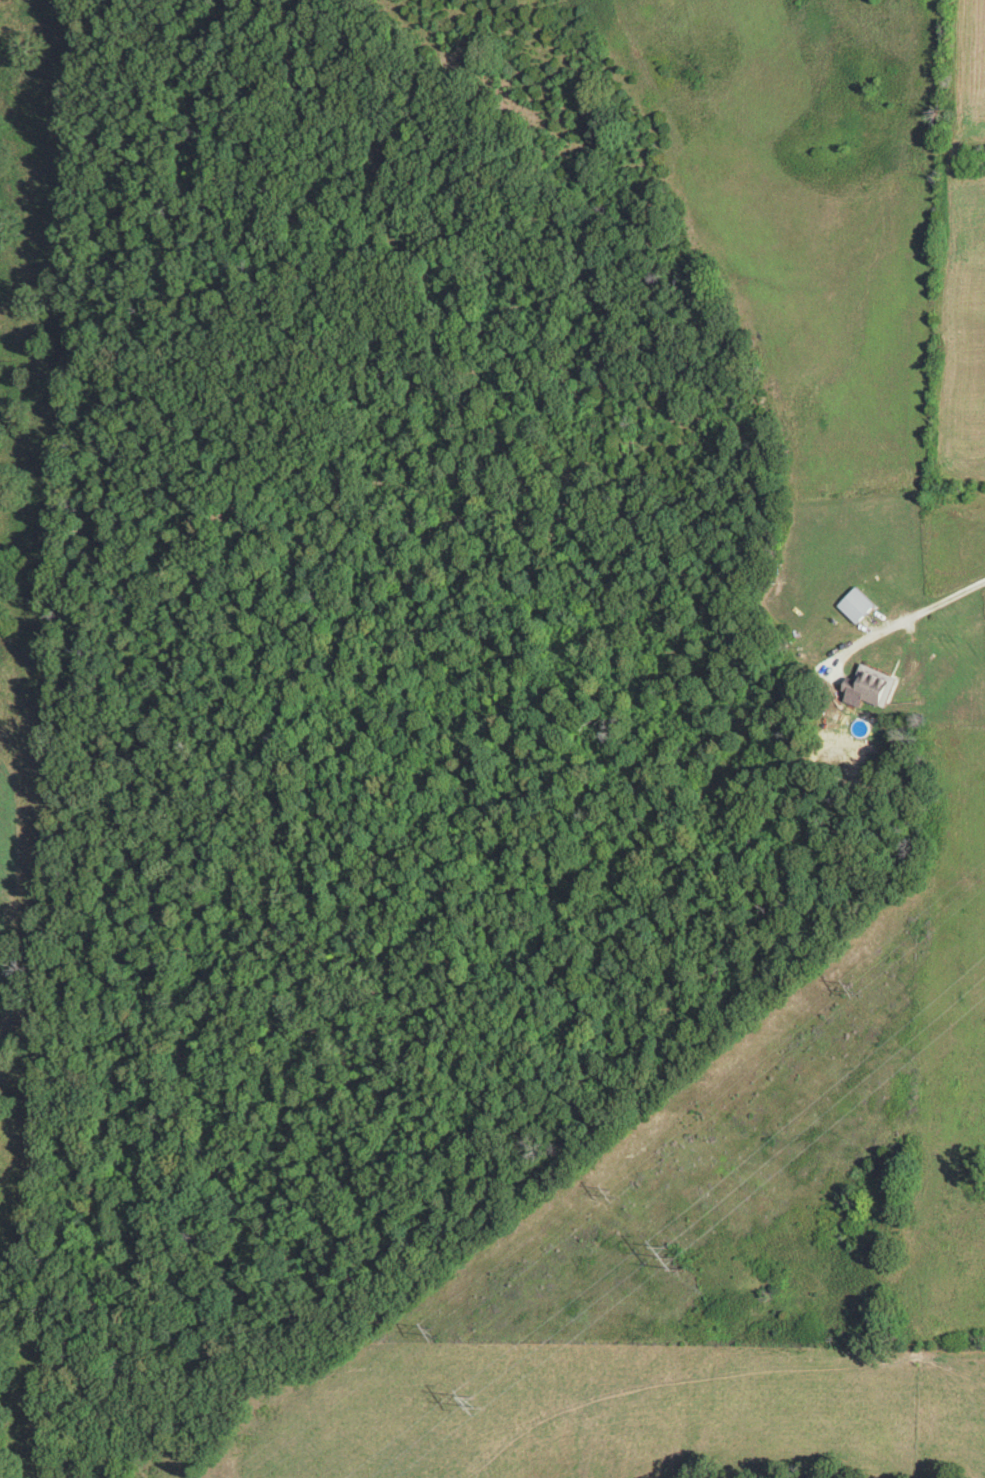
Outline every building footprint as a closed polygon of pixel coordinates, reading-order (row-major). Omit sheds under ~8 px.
[(838,606),(857,625),(876,606),(858,587),(838,606)] [(842,691),(885,709),(897,678),(862,664),(856,679),(848,676),(842,691)]
